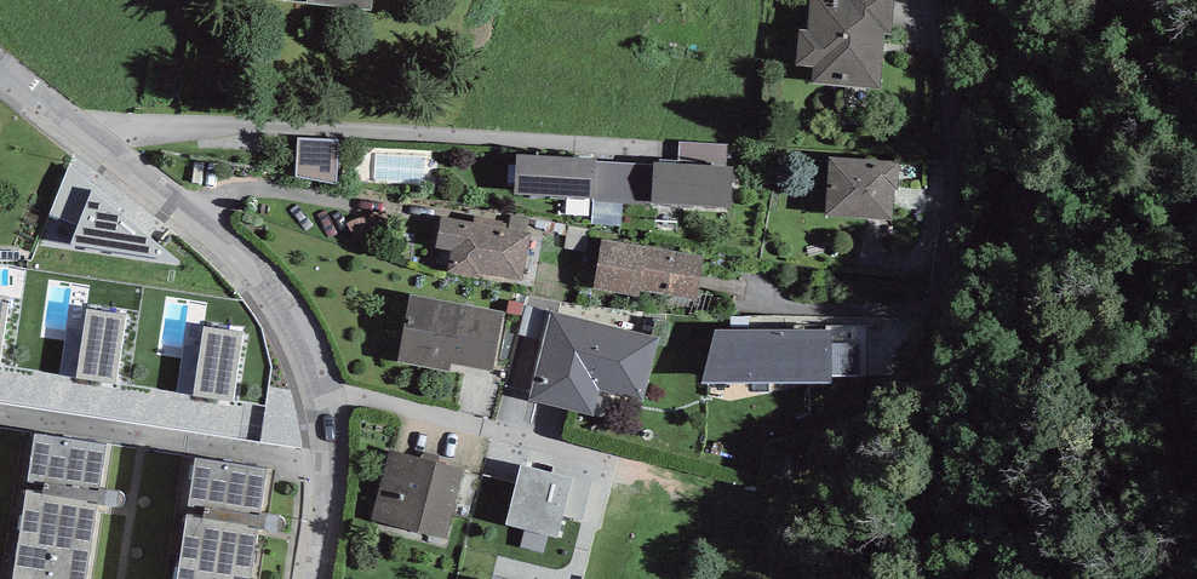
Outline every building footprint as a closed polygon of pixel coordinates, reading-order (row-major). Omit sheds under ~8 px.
[(307,3),(371,10),(372,0),(308,0),(307,3)] [(812,83),(880,89),(885,34),(891,35),(894,0),(810,0),(808,31),(799,30),(796,65),(813,66),(812,83)] [(339,139),(297,137),(296,177),(336,184),(339,139)] [(728,145),(679,142),(678,163),(727,167),(728,145)] [(594,199),(597,161),(597,159),(517,155),(514,194),(594,199)] [(899,161),(829,157),(826,215),(892,219),(894,189),(897,189),(899,161)] [(652,203),(654,164),(597,161),(594,199),(594,201),(652,203)] [(654,164),(652,203),(731,208),(733,167),(727,167),(678,163),(654,162),(654,164)] [(91,189),(71,245),(181,261),(91,189)] [(451,251),(447,272),(482,278),(482,274),(522,281),(530,233),(526,232),(529,217),(510,214),(509,221),(474,216),(473,222),(440,216),(435,248),(451,251)] [(704,256),(602,239),(593,289),(639,297),(640,290),(696,300),(704,256)] [(503,312),(409,294),(398,362),(449,371),(451,363),(493,371),(503,312)] [(8,297),(0,296),(0,351),(8,297)] [(509,301),(506,313),(521,315),(523,303),(509,301)] [(87,309),(76,378),(115,384),(126,315),(87,309)] [(659,337),(551,311),(529,400),(593,416),(600,390),(643,401),(659,337)] [(204,327),(194,396),(232,402),(243,333),(204,327)] [(832,330),(715,330),(702,383),(832,382),(832,376),(859,375),(859,343),(832,343),(832,330)] [(36,433),(15,578),(88,578),(107,444),(36,433)] [(423,458),(389,449),(372,520),(446,539),(464,469),(438,462),(423,458)] [(425,452),(423,458),(438,462),(440,456),(425,452)] [(196,458),(177,578),(250,578),(267,468),(196,458)] [(573,478),(552,473),(520,465),(505,525),(557,538),(563,516),(573,478)] [(573,478),(563,516),(582,521),(593,476),(554,466),(552,473),(573,478)]
